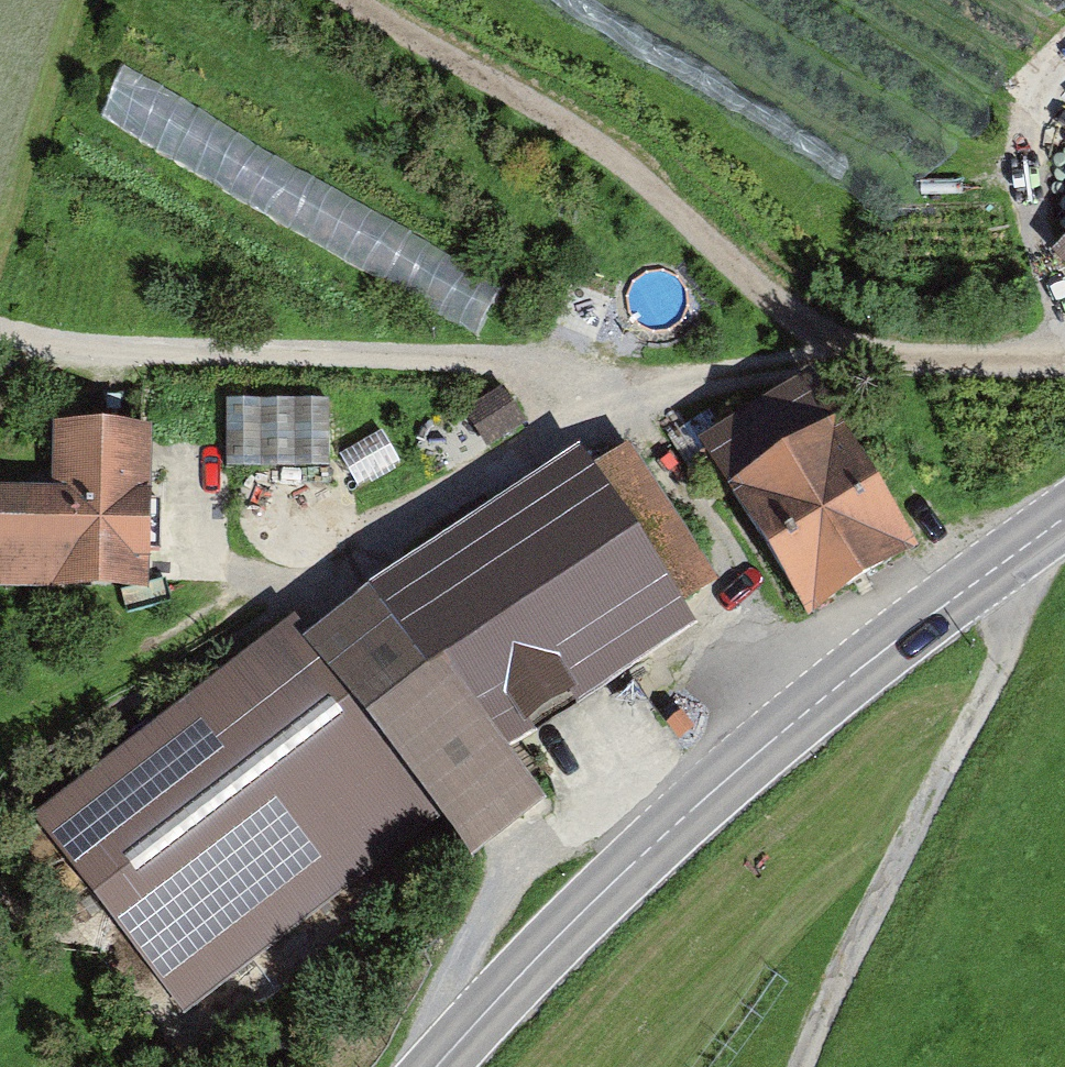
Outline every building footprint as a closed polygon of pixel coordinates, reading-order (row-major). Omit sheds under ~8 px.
[(143,66),(115,110),(193,157),(199,146),(229,164),(249,131),(143,66)] [(1051,251),(1064,264),(1064,236),(1051,251)] [(484,441),(526,415),(507,384),(465,410),(484,441)] [(242,401),(241,465),(328,466),(329,401),(242,401)] [(157,415),(49,413),(48,484),(0,483),(0,584),(153,587),(157,415)] [(811,609),(918,541),(832,414),(730,477),(811,609)] [(513,750),(697,620),(581,446),(302,629),(54,830),(189,1000),(444,808),(474,848),(543,796),(513,750)]
